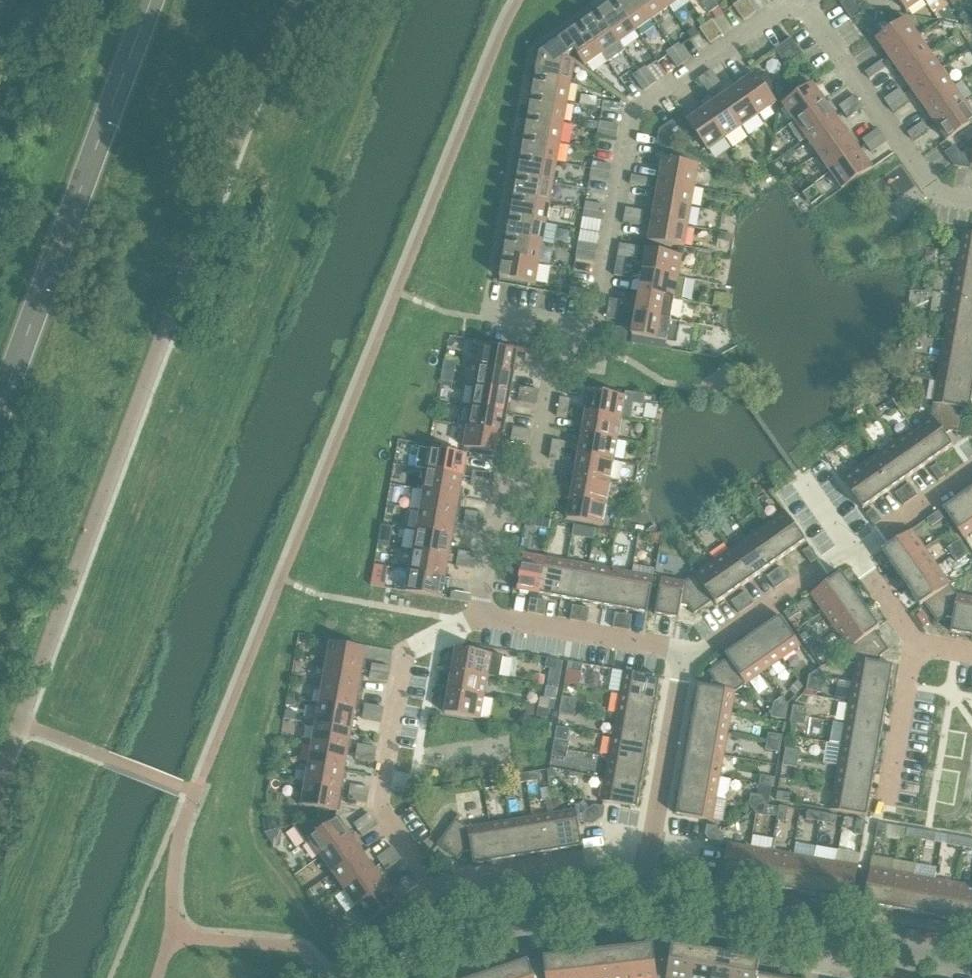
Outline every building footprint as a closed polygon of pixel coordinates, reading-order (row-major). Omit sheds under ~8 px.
[(639,0),(616,0),(615,1),(635,30),(652,19),(639,0)] [(664,0),(639,0),(652,19),(669,7),(664,0)] [(748,0),(740,0),(739,1),(750,16),(756,12),(748,0)] [(906,11),(923,0),(898,0),(906,11)] [(635,30),(615,1),(598,13),(619,42),(635,30)] [(750,16),(739,1),(733,5),(744,21),(750,16)] [(851,20),(862,12),(858,6),(840,3),(851,20)] [(619,42),(598,13),(581,25),(602,54),(619,42)] [(888,56),(917,36),(905,19),(876,39),(888,56)] [(723,35),(712,20),(706,24),(716,40),(723,35)] [(716,40),(706,24),(699,29),(710,44),(716,40)] [(602,54),(581,25),(557,42),(567,56),(574,51),(585,66),(602,54)] [(899,73),(929,52),(917,36),(888,56),(899,73)] [(788,56),(791,38),(774,49),(782,60),(787,56),(788,56)] [(802,54),(791,38),(788,56),(792,61),(802,54)] [(689,59),(678,43),(672,48),(683,63),(689,59)] [(571,83),(574,62),(564,60),(553,44),(539,54),(535,77),(571,83)] [(683,63),(672,48),(666,52),(677,67),(683,63)] [(911,90),(941,69),(929,52),(899,73),(911,90)] [(869,79),(885,68),(880,62),(865,72),(869,79)] [(656,82),(645,67),(639,71),(650,87),(656,82)] [(923,106),(952,86),(941,69),(911,90),(923,106)] [(722,85),(711,70),(705,75),(715,90),(722,85)] [(650,87),(639,71),(633,76),(643,91),(650,87)] [(775,103),(755,74),(738,86),(758,115),(775,103)] [(715,90),(705,75),(699,79),(709,94),(715,90)] [(567,103),(571,83),(535,77),(532,96),(567,103)] [(795,121),(824,101),(812,84),(783,104),(795,121)] [(758,115),(738,86),(721,97),(742,127),(758,115)] [(935,123),(964,103),(952,86),(923,106),(935,123)] [(888,106),(904,95),(899,89),(884,100),(888,106)] [(843,113),(859,102),(854,95),(839,106),(843,113)] [(908,101),(904,95),(888,106),(893,112),(908,101)] [(563,123),(567,103),(532,96),(528,117),(563,123)] [(742,127),(721,97),(704,109),(725,138),(742,127)] [(620,112),(622,105),(603,101),(602,109),(620,112)] [(806,138),(836,118),(824,101),(795,121),(806,138)] [(848,119),(863,108),(859,102),(843,113),(848,119)] [(971,123),(971,114),(964,103),(935,123),(947,140),(971,123)] [(725,138),(704,109),(687,121),(707,150),(725,138)] [(560,143),(563,123),(528,117),(525,137),(560,143)] [(818,155),(847,135),(836,118),(806,138),(818,155)] [(679,131),(672,121),(659,130),(670,138),(679,131)] [(617,132),(618,125),(600,122),(598,129),(617,132)] [(912,139),(927,129),(923,122),(907,133),(912,139)] [(615,140),(617,132),(598,129),(597,137),(615,140)] [(867,146),(882,135),(877,129),(862,140),(867,146)] [(668,148),(670,138),(659,130),(656,146),(668,148)] [(830,172),(859,152),(847,135),(818,155),(830,172)] [(871,152),(886,141),(882,135),(867,146),(871,152)] [(556,163),(560,143),(525,137),(521,157),(556,163)] [(954,166),(961,154),(955,145),(944,153),(954,166)] [(842,189),(871,168),(859,152),(830,172),(842,189)] [(970,169),(971,156),(961,154),(954,166),(970,169)] [(553,183),(556,163),(521,157),(517,177),(553,183)] [(694,186),(698,166),(663,160),(659,180),(694,186)] [(610,173),(611,165),(592,162),(591,169),(610,173)] [(608,180),(610,173),(591,169),(590,177),(608,180)] [(649,186),(650,179),(631,175),(630,183),(649,186)] [(549,203),(553,183),(517,177),(514,197),(549,203)] [(691,207),(694,186),(659,180),(655,201),(691,207)] [(546,223),(549,203),(514,197),(510,217),(546,223)] [(687,227),(691,207),(655,201),(652,221),(687,227)] [(602,213),(604,205),(585,202),(584,209),(602,213)] [(643,219),(644,211),(626,208),(624,215),(643,219)] [(601,220),(602,213),(584,209),(583,217),(601,220)] [(642,226),(643,219),(624,215),(623,223),(642,226)] [(542,243),(546,223),(510,217),(507,237),(542,243)] [(684,247),(687,227),(652,221),(648,241),(684,247)] [(963,231),(959,254),(971,256),(971,233),(963,231)] [(538,264),(542,243),(507,237),(503,258),(538,264)] [(595,253),(597,245),(578,242),(577,250),(595,253)] [(678,277),(678,276),(681,255),(647,249),(643,271),(678,277)] [(594,260),(595,253),(577,250),(575,257),(594,260)] [(959,254),(955,274),(971,277),(971,256),(959,254)] [(626,268),(627,258),(617,256),(615,266),(626,268)] [(535,284),(538,264),(503,258),(500,278),(535,284)] [(624,277),(626,268),(615,266),(614,276),(624,277)] [(682,300),(686,278),(678,276),(678,277),(643,271),(639,292),(674,298),(674,299),(682,300)] [(955,274),(952,296),(971,300),(971,277),(955,274)] [(587,299),(589,291),(570,288),(569,295),(587,299)] [(670,319),(674,299),(674,298),(639,292),(635,313),(670,319)] [(952,296),(948,317),(971,321),(971,300),(952,296)] [(618,310),(620,301),(610,299),(608,308),(618,310)] [(616,320),(618,310),(608,308),(606,318),(616,320)] [(666,341),(669,324),(670,319),(635,313),(632,335),(666,341)] [(948,317),(944,339),(971,343),(971,321),(948,317)] [(944,339),(940,360),(971,365),(971,343),(944,339)] [(513,372),(517,352),(482,346),(478,365),(513,372)] [(543,365),(545,357),(526,354),(525,361),(543,365)] [(940,360),(937,380),(971,387),(971,365),(940,360)] [(510,394),(513,372),(478,365),(474,388),(510,394)] [(971,394),(971,387),(937,380),(933,402),(928,401),(928,403),(964,409),(969,410),(971,394)] [(537,398),(539,390),(520,387),(519,395),(537,398)] [(506,413),(510,394),(474,388),(471,407),(506,413)] [(621,418),(625,396),(589,390),(586,412),(621,418)] [(536,405),(537,398),(519,395),(518,402),(536,405)] [(568,408),(570,399),(560,397),(558,406),(568,408)] [(960,432),(964,409),(928,403),(927,404),(932,405),(930,417),(911,430),(932,460),(952,446),(944,435),(950,431),(960,432)] [(503,433),(506,413),(471,407),(461,405),(458,425),(467,427),(503,433)] [(567,418),(568,408),(558,406),(556,417),(567,418)] [(617,439),(621,418),(586,412),(582,433),(617,439)] [(499,454),(503,433),(467,427),(464,447),(499,454)] [(530,438),(532,430),(513,427),(512,435),(530,438)] [(932,460),(911,430),(894,442),(915,472),(932,460)] [(613,460),(617,439),(582,433),(578,454),(613,460)] [(529,445),(530,438),(512,435),(510,442),(529,445)] [(561,451),(562,441),(552,440),(551,449),(561,451)] [(915,472),(894,442),(877,454),(898,484),(915,472)] [(559,461),(561,451),(551,449),(549,459),(559,461)] [(462,477),(466,456),(431,450),(427,470),(462,477)] [(610,482),(613,460),(578,454),(574,476),(610,482)] [(898,484),(877,454),(860,466),(881,496),(898,484)] [(945,476),(937,464),(930,469),(938,481),(945,476)] [(881,496),(860,466),(841,479),(862,509),(881,496)] [(459,497),(462,477),(427,470),(424,491),(459,497)] [(490,482),(491,474),(473,471),(472,478),(490,482)] [(606,503),(610,482),(574,476),(571,497),(606,503)] [(489,489),(490,482),(472,478),(470,486),(489,489)] [(553,493),(555,484),(545,482),(543,491),(553,493)] [(917,495),(909,483),(901,489),(909,501),(917,495)] [(961,495),(971,511),(971,487),(961,495)] [(909,501),(901,489),(895,493),(903,505),(909,501)] [(455,517),(459,497),(424,491),(420,511),(455,517)] [(551,503),(553,493),(543,491),(541,501),(551,503)] [(961,495),(942,508),(963,538),(971,532),(971,511),(961,495)] [(602,525),(606,503),(571,497),(567,519),(602,525)] [(881,521),(873,509),(865,514),(874,526),(881,521)] [(452,537),(455,517),(420,511),(416,531),(452,537)] [(483,522),(484,514),(466,511),(464,518),(483,522)] [(806,541),(785,511),(766,524),(787,554),(806,541)] [(943,518),(938,511),(926,519),(931,526),(943,518)] [(482,529),(483,522),(464,518),(463,526),(482,529)] [(787,554),(766,524),(748,536),(770,567),(787,554)] [(894,570),(924,548),(911,530),(881,551),(894,570)] [(448,559),(452,537),(416,531),(413,553),(448,559)] [(770,567),(748,536),(731,549),(752,579),(770,567)] [(964,547),(959,540),(947,548),(951,555),(964,547)] [(818,559),(809,546),(802,551),(811,564),(818,559)] [(956,562),(969,554),(964,547),(951,555),(956,562)] [(906,587),(937,566),(924,548),(894,570),(906,587)] [(752,579),(731,549),(713,561),(734,592),(752,579)] [(476,562),(477,554),(459,551),(457,559),(476,562)] [(445,577),(448,559),(413,553),(409,571),(445,577)] [(538,594),(545,558),(523,554),(517,590),(538,594)] [(560,598),(567,561),(545,558),(538,594),(560,598)] [(474,569),(476,562),(457,559),(456,566),(474,569)] [(581,602),(588,565),(567,561),(560,598),(581,602)] [(734,592),(713,561),(696,573),(714,600),(713,601),(716,605),(734,592)] [(603,605),(609,569),(588,565),(581,602),(603,605)] [(950,584),(949,583),(937,566),(906,587),(919,606),(923,603),(950,584)] [(789,579),(780,567),(773,572),(782,584),(789,579)] [(624,609),(631,573),(609,569),(603,605),(624,609)] [(714,600),(696,573),(693,569),(690,571),(693,575),(683,582),(661,578),(655,615),(678,619),(680,605),(687,606),(693,614),(713,601),(714,600)] [(441,598),(445,577),(409,571),(406,592),(441,598)] [(782,584),(773,572),(766,577),(774,589),(782,584)] [(647,613),(653,577),(631,573),(624,609),(647,613)] [(823,612),(853,591),(840,573),(810,594),(823,612)] [(957,595),(951,586),(955,583),(953,580),(949,583),(950,584),(923,603),(937,622),(945,617),(952,618),(950,632),(971,635),(971,598),(957,595)] [(866,609),(853,591),(823,612),(835,630),(866,609)] [(469,603),(470,595),(451,592),(450,599),(469,603)] [(753,604),(745,592),(737,597),(746,609),(753,604)] [(746,609),(737,597),(731,602),(739,614),(746,609)] [(535,614),(538,599),(530,598),(527,612),(535,614)] [(544,615),(547,601),(538,599),(535,614),(544,615)] [(788,620),(800,611),(795,604),(783,613),(788,620)] [(578,621),(580,607),(572,605),(570,620),(578,621)] [(587,623),(589,608),(580,607),(578,621),(587,623)] [(844,651),(875,630),(879,628),(866,609),(835,630),(847,647),(843,650),(844,651)] [(621,629),(623,614),(615,613),(612,627),(621,629)] [(629,630),(632,616),(623,614),(621,629),(629,630)] [(800,646),(779,616),(761,629),(782,659),(800,646)] [(782,659),(761,629),(743,641),(764,671),(782,659)] [(879,663),(880,656),(889,650),(875,630),(844,651),(845,653),(849,650),(856,660),(852,682),(889,688),(893,665),(879,663)] [(821,641),(816,634),(804,642),(809,649),(821,641)] [(764,671),(743,641),(724,654),(727,658),(726,658),(745,685),(764,671)] [(813,656),(826,648),(821,641),(809,649),(813,656)] [(362,670),(365,649),(330,643),(326,664),(362,670)] [(499,678),(503,656),(456,648),(452,670),(499,678)] [(555,669),(557,659),(547,658),(545,668),(555,669)] [(735,692),(745,685),(726,658),(708,672),(713,680),(712,687),(698,685),(694,707),(731,714),(735,692)] [(581,673),(582,664),(568,661),(567,670),(581,673)] [(358,689),(362,670),(326,664),(323,683),(358,689)] [(389,675),(391,667),(372,664),(371,672),(389,675)] [(823,678),(817,669),(808,675),(807,681),(822,683),(823,678)] [(484,697),(487,676),(499,678),(452,670),(448,691),(484,697)] [(656,702),(660,678),(624,671),(619,696),(656,702)] [(388,682),(389,675),(371,672),(369,679),(388,682)] [(820,693),(822,683),(807,681),(806,690),(820,693)] [(885,709),(889,688),(852,682),(849,702),(885,709)] [(354,710),(358,689),(323,683),(319,704),(354,710)] [(480,719),(484,697),(448,691),(444,713),(480,719)] [(575,707),(576,699),(562,696),(560,704),(575,707)] [(653,721),(656,702),(619,696),(616,714),(653,721)] [(548,709),(550,699),(540,697),(538,707),(548,709)] [(788,705),(782,697),(773,703),(772,708),(787,710),(788,705)] [(881,731),(885,709),(849,702),(845,724),(881,731)] [(351,731),(354,710),(319,704),(316,724),(351,731)] [(382,715),(383,708),(365,704),(364,712),(382,715)] [(573,716),(575,707),(560,704),(559,713),(573,716)] [(806,716),(807,708),(793,705),(791,713),(806,716)] [(546,718),(548,709),(538,707),(536,716),(546,718)] [(727,735),(731,714),(694,707),(691,728),(727,735)] [(785,720),(787,710),(772,708),(771,717),(785,720)] [(381,723),(382,715),(364,712),(362,719),(381,723)] [(804,725),(806,716),(791,713),(790,722),(804,725)] [(649,742),(653,721),(616,714),(612,736),(649,742)] [(348,750),(351,731),(316,724),(312,744),(348,750)] [(878,751),(881,731),(845,724),(841,745),(878,751)] [(723,756),(727,735),(691,728),(687,749),(723,756)] [(781,743),(782,736),(768,733),(766,741),(781,743)] [(645,764),(649,742),(612,736),(609,757),(645,764)] [(568,749),(569,742),(554,739),(553,747),(568,749)] [(779,753),(781,743),(766,741),(765,750),(779,753)] [(344,769),(348,750),(312,744),(309,763),(344,769)] [(375,755),(376,748),(358,744),(356,752),(375,755)] [(874,772),(878,751),(841,745),(837,766),(874,772)] [(566,759),(568,749),(553,747),(551,756),(566,759)] [(798,758),(800,751),(785,748),(784,756),(798,758)] [(720,777),(723,756),(687,749),(683,771),(720,777)] [(374,763),(375,755),(356,752),(355,759),(374,763)] [(797,768),(798,758),(784,756),(782,765),(797,768)] [(641,784),(645,764),(609,757),(605,778),(641,784)] [(340,790),(344,769),(309,763),(305,784),(340,790)] [(870,794),(874,772),(837,766),(834,787),(870,794)] [(541,780),(539,771),(525,773),(526,782),(541,780)] [(679,792),(716,799),(720,777),(683,771),(679,792)] [(526,782),(525,773),(510,776),(512,784),(526,782)] [(773,787),(775,778),(760,776),(759,784),(773,787)] [(498,787),(497,778),(482,780),(484,789),(498,787)] [(637,808),(641,784),(605,778),(601,801),(637,808)] [(337,811),(340,790),(305,784),(302,805),(337,811)] [(368,795),(369,788),(351,785),(349,792),(368,795)] [(866,816),(870,794),(834,787),(830,810),(866,816)] [(367,803),(368,795),(349,792),(348,800),(367,803)] [(712,821),(716,799),(679,792),(675,814),(712,821)] [(790,803),(792,794),(777,792),(776,800),(790,803)] [(764,801),(761,796),(750,794),(748,804),(752,809),(764,801)] [(766,816),(768,806),(764,801),(752,809),(756,814),(766,816)] [(603,817),(604,807),(594,805),(589,808),(598,820),(603,817)] [(785,822),(788,807),(779,806),(776,820),(785,822)] [(598,820),(589,808),(584,812),(582,822),(593,824),(598,820)] [(582,847),(578,823),(576,810),(552,814),(558,850),(582,847)] [(821,822),(823,813),(807,811),(806,819),(821,822)] [(359,832),(374,821),(369,813),(353,824),(359,832)] [(835,824),(836,816),(823,813),(821,822),(835,824)] [(558,850),(552,814),(532,817),(538,854),(558,850)] [(495,861),(489,824),(468,828),(459,821),(462,817),(458,815),(437,845),(458,860),(464,852),(471,851),(473,864),(495,861)] [(538,854),(532,817),(511,821),(517,857),(538,854)] [(322,857),(351,837),(338,818),(309,839),(322,857)] [(863,836),(865,821),(857,819),(854,834),(863,836)] [(362,836),(378,826),(374,821),(359,832),(362,836)] [(517,857),(511,821),(489,824),(495,861),(517,857)] [(884,839),(886,825),(878,823),(875,838),(884,839)] [(708,840),(720,832),(717,826),(706,825),(705,835),(708,840)] [(920,839),(922,831),(907,828),(905,837),(920,839)] [(934,842),(936,833),(922,831),(920,839),(934,842)] [(722,847),(724,837),(720,832),(708,840),(712,845),(722,847)] [(963,847),(964,838),(949,836),(948,844),(963,847)] [(333,873),(362,852),(351,837),(322,857),(333,873)] [(964,838),(963,847),(971,849),(971,840),(964,838)] [(744,884),(750,847),(728,843),(721,880),(744,884)] [(381,863),(396,852),(392,847),(377,858),(381,863)] [(765,887),(771,851),(750,847),(744,884),(765,887)] [(786,891),(793,855),(771,851),(765,887),(786,891)] [(344,889),(373,869),(362,852),(333,873),(344,889)] [(386,870),(401,859),(396,852),(381,863),(386,870)] [(808,895),(814,858),(793,855),(786,891),(808,895)] [(829,899),(835,862),(814,858),(808,895),(829,899)] [(851,902),(857,866),(835,862),(829,899),(851,902)] [(885,908),(891,872),(870,868),(863,905),(885,908)] [(356,906),(386,886),(373,869),(344,889),(356,906)] [(907,912),(913,876),(891,872),(885,908),(907,912)] [(928,916),(934,880),(913,876),(907,912),(928,916)] [(949,920),(956,883),(934,880),(928,916),(949,920)] [(971,922),(971,886),(956,883),(949,920),(971,924),(971,922)] [(368,923),(397,903),(386,886),(356,906),(368,923)] [(412,907),(427,896),(423,890),(407,901),(412,907)] [(653,944),(630,947),(634,977),(656,977),(653,944)] [(694,948),(672,944),(666,977),(689,977),(694,948)] [(630,947),(609,949),(612,977),(634,977),(630,947)] [(716,952),(694,948),(689,977),(711,977),(716,952)] [(609,949),(587,952),(590,977),(612,977),(609,949)] [(587,952),(566,954),(568,977),(590,977),(587,952)] [(737,955),(716,952),(711,977),(733,977),(737,955)] [(566,954),(543,957),(546,977),(568,977),(566,954)] [(755,973),(757,974),(759,959),(737,955),(733,977),(755,977),(755,973)] [(528,960),(506,967),(510,977),(534,977),(528,960)] [(506,967),(486,974),(487,977),(510,977),(506,967)]
